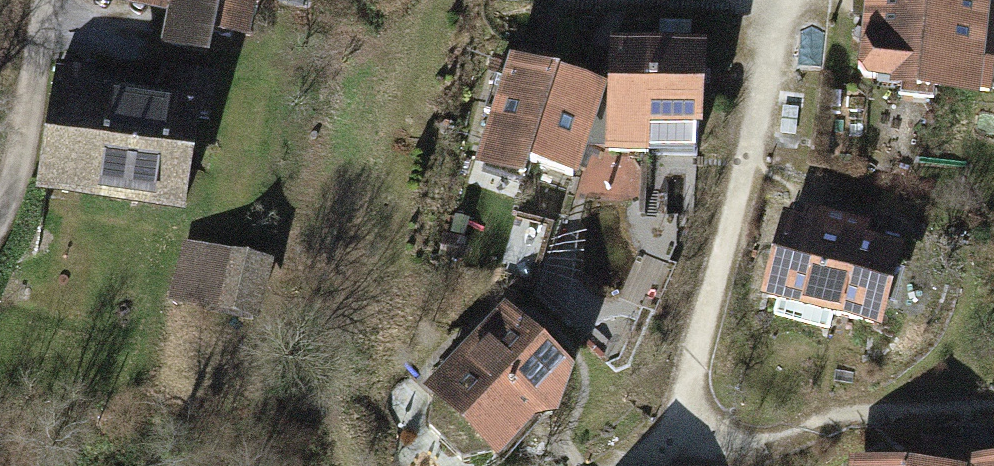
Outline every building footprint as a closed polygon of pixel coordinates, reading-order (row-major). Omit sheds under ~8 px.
[(170,11),(164,41),(212,51),(218,25),(247,32),(254,0),(116,0),(170,11)] [(852,15),(861,16),(855,64),(866,76),(887,78),(887,84),(978,96),(989,0),(853,0),(852,15)] [(713,39),(613,35),(609,150),(699,153),(700,127),(710,127),(713,39)] [(610,86),(515,55),(480,162),(532,178),(537,161),(581,175),(610,86)] [(56,59),(36,189),(188,213),(203,118),(210,119),(217,72),(163,64),(159,89),(97,80),(96,65),(56,59)] [(781,212),(758,296),(879,328),(902,243),(866,233),(868,224),(805,206),(802,217),(781,212)] [(275,260),(184,239),(170,299),(262,320),(275,260)] [(507,302),(424,390),(435,399),(429,428),(464,460),(495,452),(503,459),(541,418),(563,415),(579,367),(507,302)] [(847,456),(846,465),(966,465),(965,457),(978,456),(978,444),(918,438),(897,459),(847,456)] [(978,456),(965,457),(966,465),(993,465),(993,455),(978,456)]
